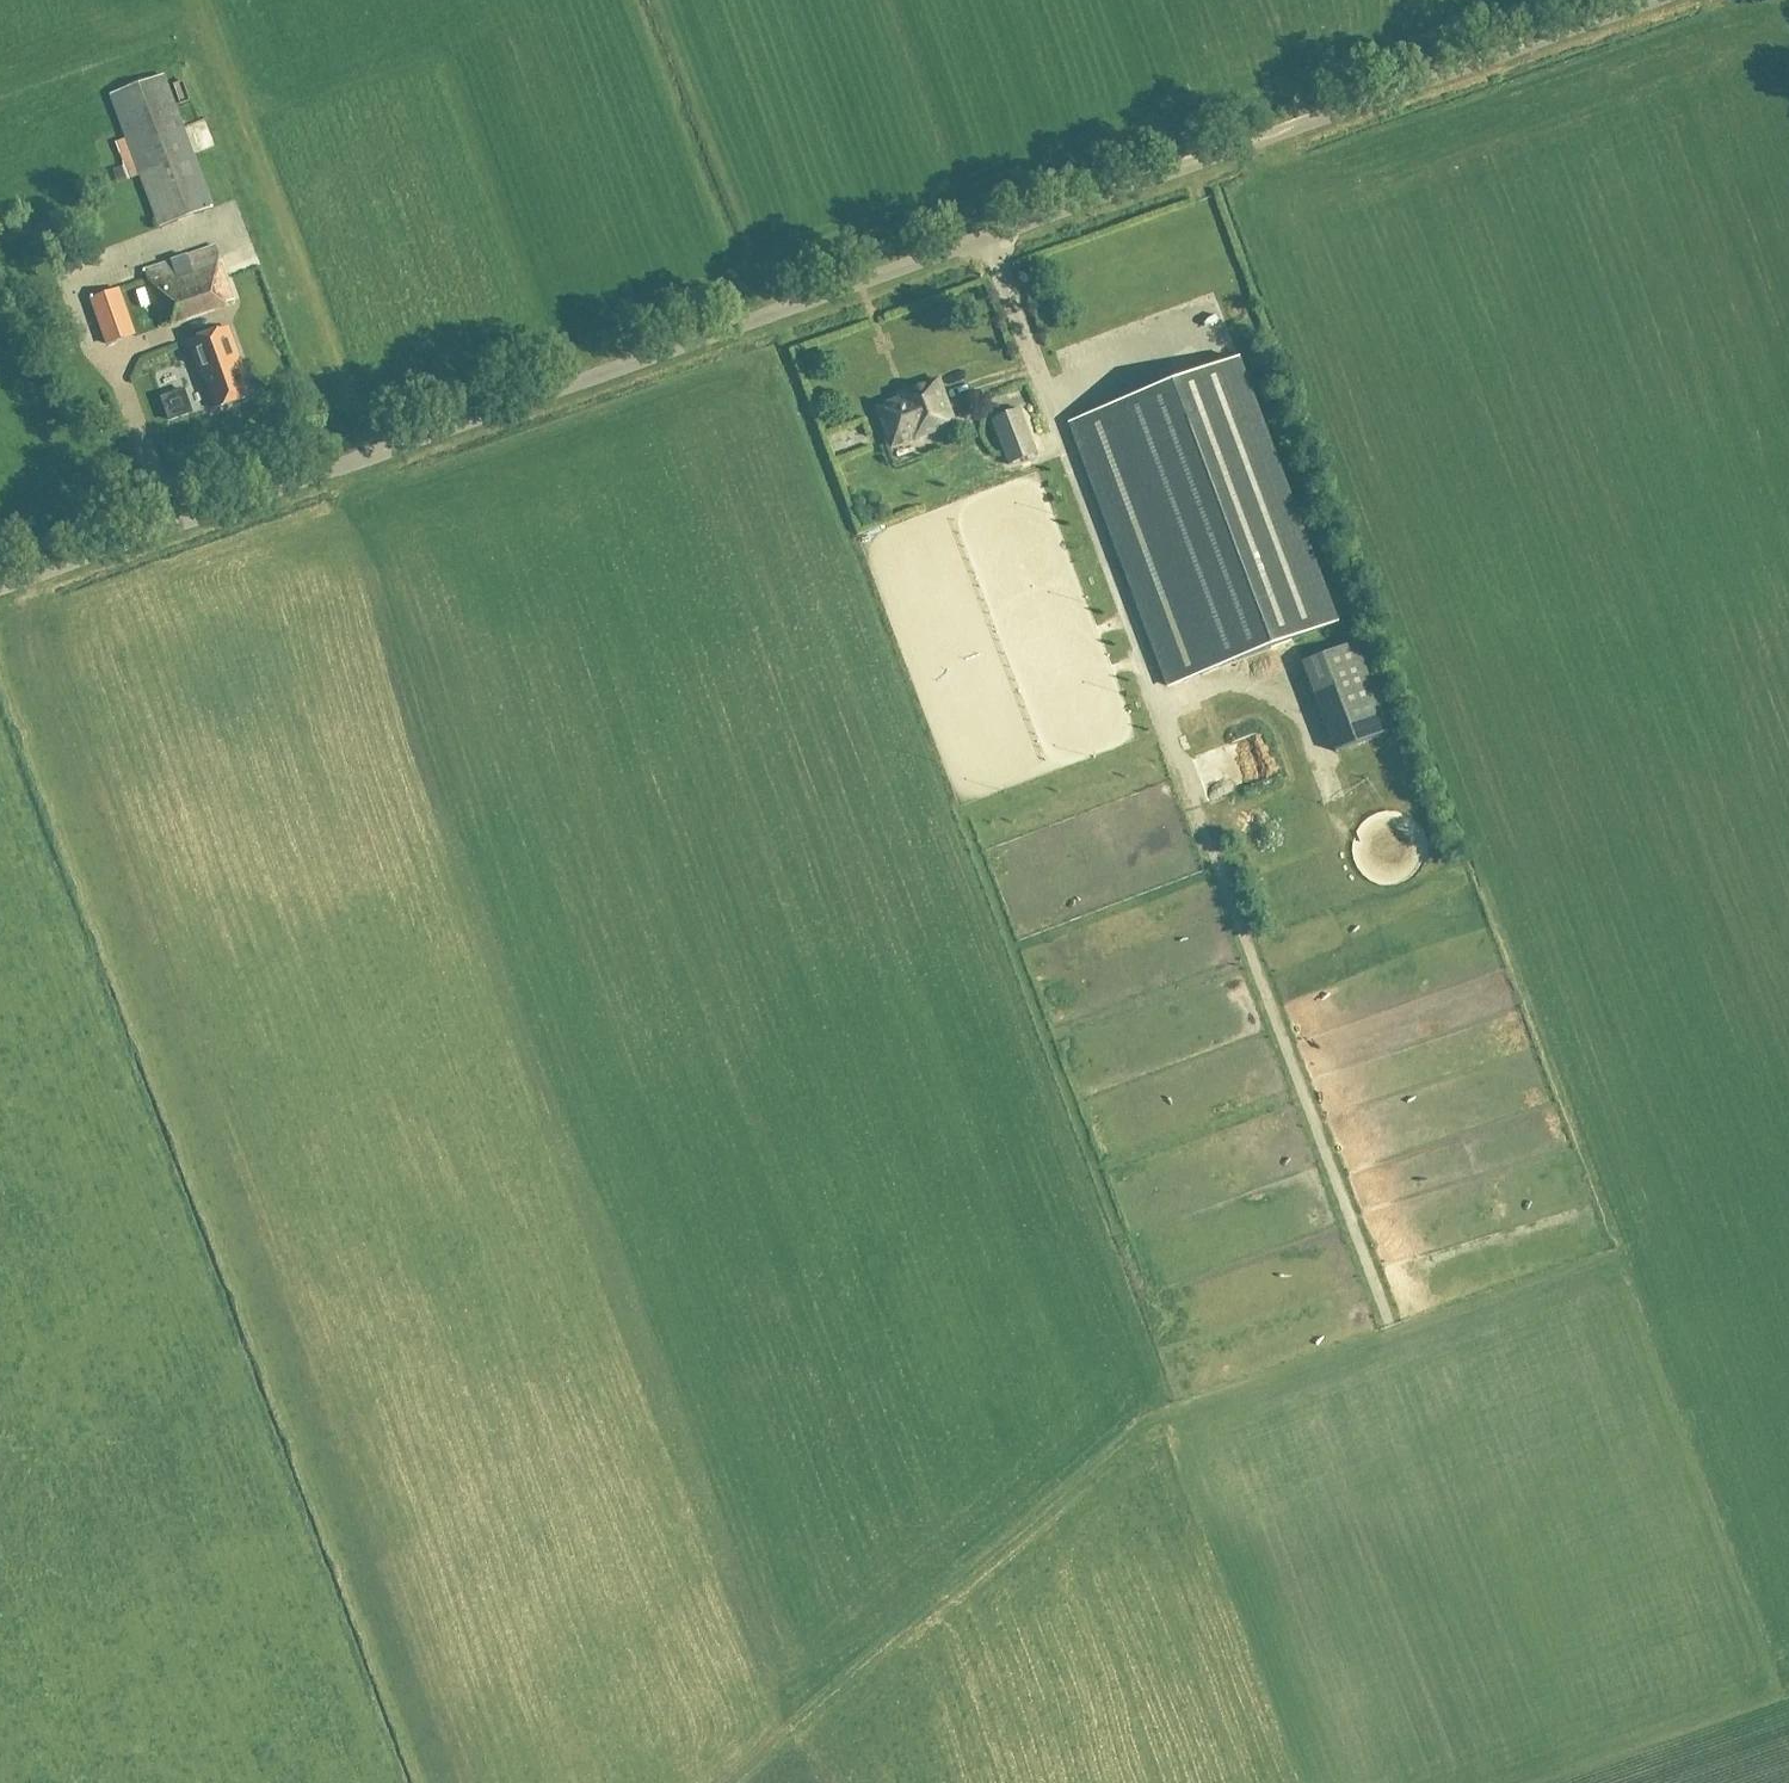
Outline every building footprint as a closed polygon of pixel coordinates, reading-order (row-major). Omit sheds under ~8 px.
[(213,208),(164,75),(113,94),(163,227),(213,208)] [(214,246),(144,271),(162,322),(233,297),(214,246)] [(134,336),(118,290),(92,299),(108,345),(134,336)] [(229,329),(189,343),(202,381),(206,380),(216,408),(250,396),(243,377),(246,376),(229,329)] [(1239,360),(1071,423),(1171,688),(1338,625),(1239,360)] [(949,408),(938,380),(897,396),(899,400),(881,407),(879,412),(890,442),(911,434),(914,440),(945,429),(948,424),(942,410),(949,408)] [(1021,410),(991,421),(1009,466),(1038,454),(1021,410)] [(1356,642),(1301,663),(1335,752),(1390,731),(1356,642)] [(1262,735),(1206,756),(1223,798),(1278,776),(1262,735)]
